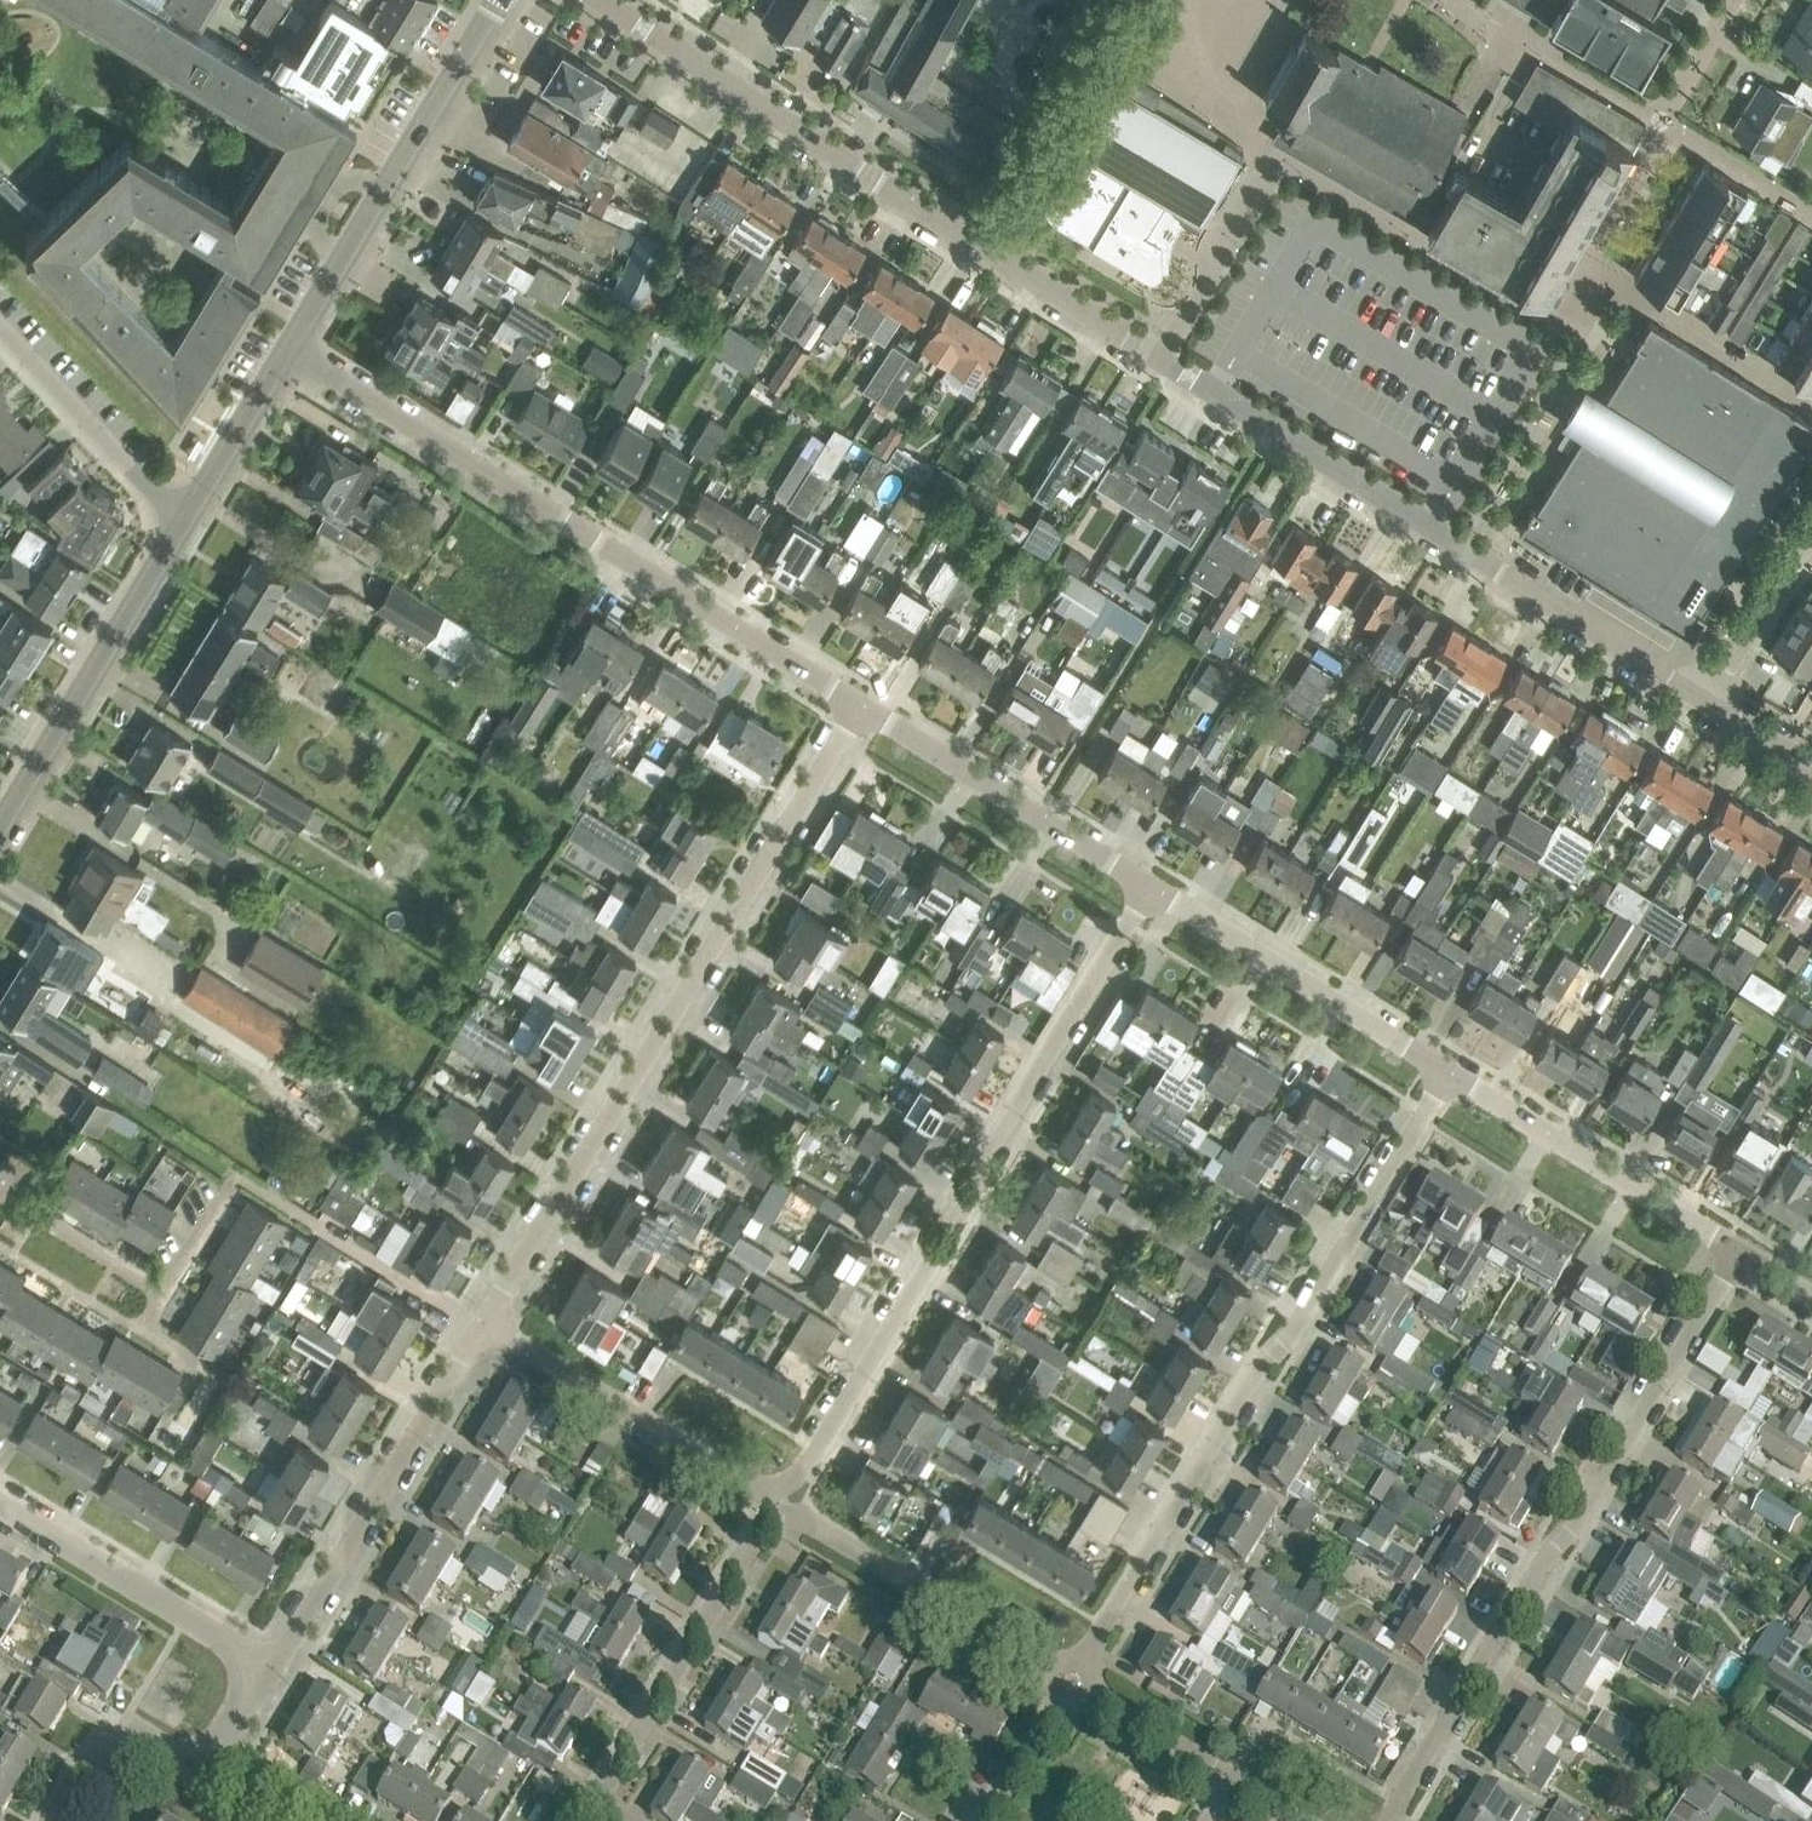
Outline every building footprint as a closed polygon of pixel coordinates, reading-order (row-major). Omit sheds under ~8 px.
[(357,123),(318,100),(262,66),(167,9),(172,1),(202,19),(214,0),(63,0),(269,125),(240,173),(247,178),(233,201),(129,138),(49,214),(42,221),(28,234),(27,258),(182,419),(261,289),(230,271),(238,258),(258,270),(265,275),(357,123)] [(410,42),(345,0),(330,0),(320,16),(326,20),(309,48),(368,87),(377,73),(368,67),(380,47),(389,52),(398,38),(408,45),(410,42)] [(410,42),(435,0),(379,0),(378,1),(376,0),(345,0),(410,42)] [(810,26),(826,0),(773,0),(761,20),(800,43),(810,26)] [(840,72),(883,0),(826,0),(810,26),(826,36),(814,56),(840,72)] [(890,108),(979,165),(997,138),(922,90),(972,0),(902,0),(871,57),(869,57),(853,84),(870,95),(871,96),(889,107),(890,108)] [(1651,14),(1628,0),(1552,0),(1541,18),(1608,58),(1640,77),(1670,26),(1651,14)] [(1651,14),(1659,0),(1628,0),(1651,14)] [(1783,47),(1811,64),(1811,0),(1783,47)] [(1305,33),(1296,49),(1265,102),(1299,121),(1288,139),(1412,211),(1467,115),(1381,65),(1377,71),(1338,49),(1337,51),(1336,51),(1305,33)] [(318,100),(323,92),(345,105),(352,94),(361,100),(368,87),(309,48),(303,59),(276,43),(262,66),(318,100)] [(563,52),(543,86),(584,111),(575,126),(570,133),(608,156),(637,99),(621,89),(605,78),(563,52)] [(1428,231),(1530,290),(1545,298),(1625,160),(1627,161),(1638,142),(1636,141),(1646,124),(1537,61),(1514,102),(1562,130),(1520,203),(1463,170),(1434,219),(1434,221),(1428,231)] [(1243,148),(1124,72),(1080,147),(1091,154),(1063,202),(1055,197),(1044,215),(1041,213),(1041,214),(1147,277),(1149,278),(1150,278),(1152,279),(1153,278),(1155,278),(1156,278),(1158,277),(1159,276),(1160,275),(1161,274),(1161,272),(1162,271),(1162,269),(1162,246),(1162,245),(1161,244),(1161,243),(1159,242),(1164,234),(1168,236),(1180,216),(1198,227),(1243,148)] [(1793,92),(1806,100),(1811,104),(1811,81),(1803,76),(1793,92)] [(1733,130),(1786,163),(1787,162),(1786,161),(1811,118),(1811,113),(1802,107),(1774,90),(1762,82),(1733,130)] [(559,112),(536,98),(508,144),(586,191),(608,156),(570,133),(575,126),(557,115),(559,112)] [(652,108),(639,129),(666,145),(679,124),(652,108)] [(1754,145),(1747,155),(1757,161),(1764,151),(1754,145)] [(762,182),(728,159),(713,181),(700,173),(674,211),(687,220),(694,209),(729,232),(762,182)] [(1703,163),(1689,186),(1733,213),(1747,190),(1703,163)] [(42,221),(49,214),(4,172),(0,167),(0,181),(42,221)] [(665,245),(642,235),(601,217),(494,169),(474,201),(513,225),(525,205),(548,219),(550,215),(571,227),(568,231),(607,255),(614,243),(629,250),(624,265),(653,280),(665,245)] [(766,249),(795,204),(762,182),(729,232),(755,249),(763,254),(766,249)] [(1719,235),(1733,213),(1689,186),(1676,209),(1719,235)] [(601,217),(642,235),(650,216),(610,198),(601,217)] [(1676,209),(1662,231),(1705,258),(1719,235),(1676,209)] [(1779,210),(1764,233),(1778,241),(1792,218),(1779,210)] [(469,213),(453,240),(488,262),(486,265),(506,277),(515,262),(495,249),(504,234),(469,213)] [(840,234),(838,232),(838,226),(821,215),(816,218),(812,215),(786,255),(803,265),(789,285),(800,293),(807,283),(840,234)] [(1811,230),(1798,221),(1783,244),(1797,253),(1811,230)] [(1691,280),(1705,258),(1662,231),(1648,253),(1691,280)] [(1770,255),(1778,241),(1764,233),(1768,235),(1760,249),(1770,255)] [(846,279),(865,250),(840,234),(807,283),(800,293),(787,313),(793,318),(797,312),(802,316),(812,301),(814,302),(834,271),(846,279)] [(488,262),(453,240),(432,275),(467,296),(474,284),(478,287),(481,283),(497,293),(506,277),(486,265),(488,262)] [(1797,253),(1783,244),(1775,258),(1785,264),(1793,251),(1797,253)] [(745,291),(748,293),(774,254),(766,249),(763,254),(755,249),(733,283),(735,284),(728,294),(738,300),(745,291)] [(1691,280),(1648,253),(1642,263),(1640,262),(1635,270),(1637,271),(1634,276),(1678,303),(1680,298),(1688,303),(1699,286),(1700,287),(1700,286),(1691,280)] [(1756,277),(1764,263),(1755,257),(1746,271),(1756,277)] [(871,333),(908,279),(881,261),(863,288),(868,291),(857,307),(860,309),(852,321),(871,333)] [(542,263),(526,290),(558,309),(574,283),(542,263)] [(651,284),(653,280),(624,265),(622,269),(612,290),(641,305),(651,284)] [(1770,266),(1761,280),(1771,286),(1780,272),(1770,266)] [(915,324),(934,296),(908,279),(871,333),(885,343),(903,316),(915,324)] [(1742,299),(1751,285),(1741,279),(1732,293),(1742,299)] [(1756,289),(1748,303),(1757,309),(1766,295),(1756,289)] [(458,356),(480,321),(460,309),(455,317),(420,295),(402,325),(439,347),(440,345),(458,356)] [(845,299),(822,334),(837,343),(852,321),(860,309),(857,307),(845,299)] [(1708,322),(1723,331),(1737,308),(1722,299),(1708,322)] [(1811,323),(1811,300),(1802,317),(1811,323)] [(503,319),(523,332),(536,339),(544,344),(552,331),(511,305),(503,319)] [(976,323),(949,305),(925,341),(939,351),(952,360),(976,323)] [(1756,319),(1742,311),(1728,334),(1742,343),(1756,319)] [(952,360),(979,378),(1003,341),(992,334),(996,328),(980,317),(976,323),(952,360)] [(1802,317),(1788,339),(1811,354),(1811,323),(1802,317)] [(1519,530),(1669,624),(1685,634),(1692,638),(1706,616),(1703,614),(1706,610),(1730,570),(1755,531),(1771,505),(1806,450),(1809,452),(1811,447),(1811,423),(1662,328),(1650,321),(1636,344),(1639,346),(1629,362),(1606,398),(1603,403),(1602,405),(1601,404),(1597,410),(1599,412),(1592,424),(1590,423),(1586,429),(1587,429),(1585,432),(1582,436),(1536,509),(1533,507),(1519,530)] [(729,323),(712,349),(749,372),(765,347),(729,323)] [(451,367),(433,356),(439,347),(402,325),(389,347),(443,380),(451,367)] [(536,339),(523,332),(514,347),(526,355),(536,339)] [(1811,386),(1811,354),(1788,339),(1774,362),(1811,386)] [(794,340),(766,382),(783,393),(811,351),(794,340)] [(878,398),(908,353),(893,343),(863,388),(878,398)] [(638,351),(630,364),(643,371),(650,359),(638,351)] [(987,450),(995,437),(1041,366),(1020,352),(999,385),(1007,390),(974,442),(987,450)] [(922,362),(908,353),(878,398),(890,406),(892,407),(922,362)] [(524,356),(505,387),(524,399),(543,368),(524,356)] [(630,364),(627,362),(607,396),(623,405),(644,372),(643,371),(630,364)] [(1040,412),(1061,379),(1041,366),(995,437),(1010,447),(1035,409),(1040,412)] [(460,390),(476,400),(484,387),(468,377),(460,390)] [(547,443),(567,455),(588,422),(535,390),(517,420),(549,440),(547,443)] [(778,392),(771,403),(782,410),(789,400),(778,392)] [(1047,501),(1061,478),(1105,407),(1082,392),(1062,425),(1069,430),(1031,492),(1047,501)] [(878,398),(873,406),(885,414),(890,406),(878,398)] [(14,415),(0,400),(0,428),(14,415)] [(1082,491),(1128,420),(1105,407),(1061,478),(1082,491)] [(14,415),(0,428),(0,457),(10,468),(45,436),(38,428),(31,434),(14,415)] [(708,458),(728,426),(709,415),(689,446),(708,458)] [(597,463),(623,480),(629,483),(657,438),(664,428),(650,419),(644,430),(624,418),(597,463)] [(1166,462),(1174,449),(1143,430),(1135,442),(1126,436),(1095,484),(1136,510),(1166,462)] [(870,448),(888,459),(896,446),(878,435),(870,448)] [(50,438),(0,485),(0,491),(6,497),(59,447),(50,438)] [(657,438),(629,483),(662,504),(690,458),(657,438)] [(398,486),(393,494),(376,484),(374,487),(366,482),(378,462),(363,453),(363,454),(346,443),(342,450),(326,440),(311,464),(384,509),(424,534),(438,511),(398,486)] [(87,470),(66,448),(29,483),(65,521),(57,533),(99,558),(125,514),(110,505),(116,494),(90,479),(87,484),(80,477),(87,470)] [(790,501),(810,468),(815,459),(801,450),(775,492),(790,501)] [(934,467),(910,451),(900,467),(925,482),(934,467)] [(1191,544),(1229,484),(1190,460),(1183,472),(1166,462),(1136,510),(1191,544)] [(326,513),(341,522),(352,504),(361,509),(359,511),(376,521),(384,509),(311,464),(298,485),(331,506),(326,513)] [(790,501),(807,511),(827,479),(818,474),(810,468),(790,501)] [(944,468),(933,484),(957,498),(964,487),(964,486),(967,483),(944,468)] [(685,518),(714,536),(732,507),(718,498),(729,481),(714,472),(685,518)] [(964,487),(957,498),(987,518),(994,507),(995,505),(964,486),(964,487)] [(1258,545),(1267,529),(1262,526),(1271,510),(1252,499),(1250,502),(1244,498),(1236,510),(1236,509),(1226,525),(1222,522),(1190,574),(1217,592),(1202,616),(1208,620),(1220,627),(1266,550),(1258,545)] [(732,507),(714,536),(742,553),(771,507),(758,499),(747,516),(732,507)] [(994,507),(987,518),(1023,540),(1029,530),(1005,514),(994,507)] [(849,543),(865,553),(883,524),(884,522),(868,512),(849,543)] [(790,583),(792,584),(810,555),(796,546),(809,526),(793,517),(763,566),(778,576),(775,580),(788,588),(790,583)] [(883,524),(865,553),(881,563),(899,533),(883,524)] [(1315,538),(1303,530),(1293,524),(1272,558),(1293,571),(1288,579),(1299,586),(1303,579),(1319,553),(1309,548),(1315,538)] [(350,526),(340,541),(380,566),(389,550),(350,526)] [(26,559),(74,589),(91,565),(58,543),(49,557),(45,555),(46,554),(34,547),(26,559)] [(810,555),(792,584),(820,602),(849,556),(836,548),(826,565),(810,555)] [(58,614),(74,589),(26,559),(12,550),(0,568),(0,576),(58,614)] [(1319,553),(1303,579),(1299,586),(1310,592),(1314,584),(1335,597),(1357,564),(1334,550),(1328,559),(1319,553)] [(1074,551),(1065,566),(1080,575),(1088,560),(1074,551)] [(565,580),(524,555),(477,629),(498,641),(499,639),(497,638),(521,602),(541,615),(540,616),(550,623),(536,644),(552,655),(585,604),(560,588),(565,580)] [(253,556),(226,601),(263,623),(283,591),(319,614),(333,592),(295,568),(288,578),(253,556)] [(944,557),(924,589),(943,601),(963,569),(944,557)] [(841,615),(869,633),(888,602),(875,594),(885,578),(870,569),(841,615)] [(963,569),(943,601),(958,610),(977,578),(963,569)] [(1071,571),(1052,601),(1067,611),(1064,615),(1068,617),(1071,613),(1090,625),(1109,595),(1071,571)] [(1379,635),(1399,603),(1389,598),(1395,588),(1373,574),(1352,608),(1373,621),(1368,629),(1379,635)] [(396,578),(377,609),(429,641),(448,610),(396,578)] [(1772,648),(1792,660),(1786,670),(1801,680),(1811,663),(1811,584),(1772,648)] [(1286,606),(1295,593),(1283,586),(1275,599),(1286,606)] [(1308,601),(1295,593),(1286,606),(1300,614),(1308,601)] [(992,609),(1011,620),(1020,606),(1001,594),(992,609)] [(1090,625),(1088,628),(1100,635),(1108,623),(1137,641),(1149,620),(1109,595),(1090,625)] [(888,602),(869,633),(898,650),(927,604),(913,596),(903,612),(888,602)] [(1316,623),(1327,630),(1339,610),(1341,607),(1330,600),(1316,623)] [(1415,647),(1436,614),(1414,600),(1408,609),(1399,603),(1379,635),(1374,643),(1371,648),(1393,662),(1406,642),(1415,647)] [(52,628),(14,604),(8,614),(0,609),(0,621),(39,648),(52,628)] [(1013,622),(1011,620),(992,609),(983,623),(1004,636),(1013,622)] [(258,633),(220,610),(170,691),(209,715),(243,659),(269,675),(280,656),(254,641),(258,633)] [(1339,610),(1327,630),(1320,640),(1335,649),(1354,619),(1339,610)] [(277,617),(270,628),(297,645),(304,634),(277,617)] [(562,666),(586,682),(618,633),(622,627),(606,618),(603,623),(593,617),(562,666)] [(919,663),(947,681),(966,651),(952,642),(962,626),(948,617),(919,663)] [(1208,620),(1200,632),(1212,639),(1220,627),(1208,620)] [(28,667),(28,666),(39,648),(0,621),(0,649),(28,667)] [(1238,632),(1223,623),(1209,646),(1225,656),(1238,632)] [(1433,675),(1449,685),(1478,640),(1452,624),(1435,652),(1444,658),(1433,675)] [(617,691),(643,648),(618,633),(586,682),(599,691),(604,683),(617,691)] [(1365,656),(1371,648),(1374,643),(1363,635),(1354,648),(1365,656)] [(482,637),(474,650),(526,682),(534,669),(482,637)] [(1488,686),(1506,657),(1478,640),(1449,685),(1429,718),(1450,730),(1467,703),(1460,698),(1473,677),(1488,686)] [(966,651),(947,681),(976,699),(1004,653),(992,645),(982,661),(966,651)] [(1240,645),(1231,660),(1246,669),(1255,654),(1240,645)] [(0,649),(0,692),(8,697),(28,667),(0,649)] [(442,653),(434,666),(452,677),(461,664),(442,653)] [(657,699),(672,708),(691,678),(664,661),(645,691),(646,691),(636,708),(647,714),(657,699)] [(1211,661),(1195,686),(1219,701),(1235,676),(1211,661)] [(1025,665),(996,711),(1025,729),(1043,699),(1054,683),(1038,673),(1025,665)] [(1489,750),(1502,758),(1549,684),(1552,679),(1551,678),(1548,683),(1521,667),(1504,694),(1518,703),(1489,750)] [(558,686),(539,674),(511,719),(530,731),(558,686)] [(1043,699),(1025,729),(1053,747),(1071,719),(1083,727),(1105,691),(1083,677),(1072,695),(1054,683),(1043,699)] [(717,694),(691,678),(672,708),(686,716),(676,732),(688,740),(698,724),(699,724),(717,694)] [(1549,684),(1502,758),(1500,762),(1518,773),(1534,747),(1531,745),(1545,721),(1557,729),(1575,700),(1559,691),(1563,685),(1552,679),(1549,684)] [(1384,683),(1363,718),(1375,726),(1397,691),(1384,683)] [(1398,694),(1363,751),(1378,760),(1413,703),(1398,694)] [(584,740),(597,748),(624,706),(611,697),(584,740)] [(1098,775),(1123,791),(1151,746),(1128,732),(1139,714),(1125,705),(1109,732),(1123,740),(1118,748),(1115,747),(1098,775)] [(624,706),(597,748),(596,748),(619,762),(633,771),(644,753),(622,740),(638,714),(624,706)] [(746,718),(731,709),(708,744),(730,758),(738,746),(746,752),(739,763),(759,777),(785,737),(749,714),(746,718)] [(1272,731),(1297,749),(1313,727),(1288,709),(1272,731)] [(1575,795),(1622,721),(1609,713),(1605,719),(1590,710),(1572,739),(1582,744),(1557,784),(1575,795)] [(266,759),(279,739),(237,712),(224,733),(266,759)] [(191,743),(153,720),(127,763),(165,786),(191,743)] [(1633,728),(1622,721),(1575,795),(1571,803),(1588,814),(1604,789),(1599,786),(1613,763),(1626,771),(1644,743),(1629,734),(1633,728)] [(1210,732),(1203,752),(1217,756),(1223,736),(1210,732)] [(699,741),(693,751),(691,753),(700,758),(707,746),(699,741)] [(667,792),(691,753),(693,751),(681,744),(656,785),(667,792)] [(219,746),(207,765),(254,794),(265,775),(219,746)] [(1172,769),(1184,777),(1193,762),(1181,754),(1176,762),(1151,746),(1123,791),(1149,806),(1172,769)] [(1435,790),(1448,769),(1449,767),(1417,747),(1402,770),(1435,790)] [(602,791),(619,762),(596,748),(578,776),(602,791)] [(1647,832),(1656,818),(1686,770),(1659,753),(1641,782),(1659,793),(1656,799),(1654,797),(1636,825),(1647,832)] [(1482,791),(1448,769),(1435,790),(1469,812),(1482,791)] [(1695,815),(1713,786),(1686,770),(1656,818),(1667,825),(1673,814),(1686,822),(1692,813),(1695,815)] [(1189,793),(1172,821),(1197,837),(1223,796),(1226,790),(1201,774),(1193,787),(1189,793)] [(197,815),(155,790),(150,799),(118,779),(96,816),(130,836),(144,813),(184,837),(185,836),(202,846),(215,826),(197,815)] [(282,785),(270,804),(303,824),(315,805),(282,785)] [(1469,812),(1503,833),(1516,813),(1482,791),(1469,812)] [(1248,812),(1223,796),(1197,837),(1223,853),(1246,815),(1258,822),(1267,807),(1256,800),(1248,812)] [(1710,887),(1714,880),(1756,813),(1728,796),(1711,824),(1724,832),(1695,878),(1710,887)] [(664,830),(675,837),(702,854),(718,828),(679,804),(664,830)] [(1520,806),(1516,813),(1503,833),(1538,855),(1555,828),(1520,806)] [(835,808),(814,841),(856,868),(859,863),(866,851),(867,851),(884,823),(883,822),(885,818),(886,818),(873,810),(870,815),(858,807),(851,818),(835,808)] [(1246,867),(1271,883),(1289,855),(1295,845),(1284,838),(1294,823),(1267,807),(1258,822),(1269,829),(1246,867)] [(586,810),(578,823),(640,862),(648,848),(586,810)] [(1764,858),(1782,829),(1756,813),(1714,880),(1727,888),(1751,850),(1764,858)] [(866,851),(859,863),(880,876),(886,880),(872,902),(886,911),(905,881),(892,873),(896,868),(892,866),(909,839),(898,832),(901,828),(887,819),(885,818),(883,822),(884,823),(867,851),(866,851)] [(1561,818),(1555,828),(1538,855),(1573,877),(1596,840),(1561,818)] [(632,875),(640,862),(578,823),(569,837),(632,875)] [(1317,866),(1328,874),(1349,841),(1353,833),(1342,826),(1317,866)] [(655,859),(687,878),(702,854),(675,837),(664,830),(652,850),(655,859)] [(1791,909),(1811,875),(1811,849),(1797,839),(1761,895),(1773,903),(1788,913),(1791,909)] [(1360,848),(1349,841),(1328,874),(1340,881),(1360,848)] [(1507,841),(1500,853),(1523,866),(1530,855),(1507,841)] [(77,887),(117,912),(156,937),(160,930),(162,931),(172,915),(139,895),(137,886),(144,875),(94,845),(72,882),(78,886),(77,887)] [(1447,849),(1437,865),(1449,873),(1459,856),(1447,849)] [(1271,883),(1297,899),(1314,870),(1289,855),(1271,883)] [(905,881),(886,911),(898,919),(911,899),(938,916),(947,901),(965,873),(940,858),(920,890),(905,881)] [(1437,865),(1416,898),(1433,908),(1453,875),(1449,873),(1437,865)] [(947,901),(938,916),(963,931),(948,955),(964,965),(966,963),(983,935),(989,926),(974,916),(990,889),(965,873),(947,901)] [(1414,873),(1404,888),(1415,895),(1424,880),(1414,873)] [(1791,909),(1802,916),(1804,917),(1811,904),(1811,875),(1791,909)] [(545,876),(537,890),(586,920),(599,928),(604,919),(596,915),(599,910),(545,876)] [(619,877),(612,889),(624,896),(662,920),(677,895),(650,878),(643,891),(619,877)] [(1640,923),(1653,902),(1654,900),(1620,878),(1605,901),(1640,923)] [(813,880),(803,897),(828,913),(839,896),(813,880)] [(1320,913),(1345,929),(1363,901),(1337,885),(1320,913)] [(117,912),(77,887),(64,910),(105,933),(117,912)] [(599,910),(596,915),(604,919),(646,945),(662,920),(624,896),(612,889),(599,910)] [(537,890),(525,908),(575,939),(578,934),(586,920),(537,890)] [(1392,908),(1393,909),(1401,913),(1405,916),(1414,901),(1401,893),(1392,908)] [(1474,1016),(1489,1025),(1519,977),(1502,967),(1525,931),(1522,929),(1529,908),(1517,900),(1509,914),(1507,914),(1477,961),(1490,969),(1468,1005),(1477,1011),(1474,1016)] [(1388,917),(1363,901),(1345,929),(1371,945),(1388,917)] [(1687,924),(1653,902),(1640,923),(1675,944),(1687,924)] [(1468,952),(1443,936),(1418,975),(1445,991),(1467,955),(1477,961),(1507,914),(1491,904),(1470,937),(1475,940),(1468,952)] [(796,924),(789,935),(816,953),(829,961),(832,963),(851,933),(833,922),(831,926),(799,906),(790,921),(796,924)] [(1020,965),(1029,952),(1046,924),(1021,909),(1004,937),(1014,943),(1006,957),(1020,965)] [(1788,913),(1784,920),(1795,927),(1802,916),(1791,909),(1788,913)] [(1421,915),(1394,959),(1418,975),(1443,936),(1446,931),(1421,915)] [(48,921),(28,954),(58,972),(78,984),(98,951),(48,921)] [(1072,940),(1046,924),(1029,952),(1020,965),(1021,966),(1019,969),(1043,984),(1035,996),(1053,1007),(1078,967),(1062,957),(1072,940)] [(1720,945),(1687,924),(1675,944),(1707,965),(1720,945)] [(264,930),(240,969),(304,1009),(329,970),(264,930)] [(789,935),(774,960),(814,985),(829,961),(816,953),(789,935)] [(983,935),(966,963),(984,974),(993,959),(988,956),(996,943),(983,935)] [(1755,936),(1747,947),(1760,956),(1768,944),(1755,936)] [(578,944),(571,956),(582,963),(621,987),(636,962),(609,945),(602,941),(592,939),(589,938),(588,940),(584,947),(578,944)] [(1760,956),(1747,947),(1745,945),(1734,962),(1721,953),(1711,969),(1739,988),(1751,970),(1760,956)] [(1558,999),(1562,992),(1581,962),(1566,953),(1544,990),(1558,999)] [(25,959),(0,1000),(0,1009),(79,1060),(92,1040),(44,1009),(60,982),(45,972),(25,959)] [(531,959),(523,973),(548,989),(557,975),(531,959)] [(1596,971),(1581,962),(1562,992),(1577,1002),(1596,971)] [(582,963),(567,987),(579,994),(578,995),(606,1012),(621,987),(582,963)] [(204,966),(184,998),(274,1055),(294,1022),(204,966)] [(1751,970),(1739,988),(1773,1010),(1785,992),(1751,970)] [(523,973),(514,986),(534,998),(550,1008),(558,994),(548,989),(523,973)] [(1521,978),(1519,977),(1489,1025),(1490,1026),(1493,1021),(1519,1037),(1542,1000),(1530,993),(1525,1001),(1512,993),(1521,978)] [(879,978),(873,988),(885,995),(891,985),(879,978)] [(935,979),(927,992),(961,1013),(969,1000),(935,979)] [(761,981),(746,1006),(800,1040),(801,1041),(807,1030),(793,1020),(802,1006),(761,981)] [(1650,985),(1624,1028),(1636,1036),(1663,993),(1650,985)] [(811,997),(844,1018),(852,1006),(818,986),(811,997)] [(1147,1046),(1174,1004),(1147,987),(1129,1015),(1130,1015),(1118,1034),(1129,1042),(1142,1022),(1155,1031),(1145,1045),(1147,1046)] [(534,998),(522,1017),(535,1024),(543,1030),(581,1053),(595,1029),(571,1014),(576,1005),(558,994),(550,1008),(534,998)] [(837,1030),(844,1018),(811,997),(804,1009),(837,1030)] [(982,999),(978,1007),(990,1014),(997,1003),(998,1002),(990,997),(982,999)] [(1733,999),(1699,1055),(1686,1076),(1698,1083),(1706,1088),(1753,1010),(1733,999)] [(990,1014),(1004,1023),(1012,1012),(997,1003),(990,1014)] [(1182,1044),(1197,1019),(1174,1004),(1147,1046),(1169,1061),(1154,1086),(1172,1097),(1198,1054),(1182,1044)] [(1791,1017),(1807,1027),(1811,1020),(1811,1013),(1799,1004),(1791,1017)] [(800,1040),(746,1006),(730,1031),(758,1048),(765,1037),(791,1053),(800,1040)] [(1535,1058),(1562,1075),(1581,1045),(1567,1036),(1578,1018),(1564,1010),(1535,1058)] [(147,1011),(135,1029),(152,1041),(164,1022),(147,1011)] [(470,1014),(462,1027),(517,1062),(526,1049),(470,1014)] [(959,1045),(988,1062),(1004,1035),(976,1018),(959,1045)] [(123,1025),(118,1032),(132,1041),(137,1033),(123,1025)] [(509,1075),(517,1062),(462,1027),(453,1041),(509,1075)] [(1591,1028),(1581,1045),(1562,1075),(1589,1092),(1618,1042),(1606,1034),(1604,1037),(1591,1028)] [(543,1030),(529,1054),(532,1059),(565,1079),(581,1053),(543,1030)] [(1790,1036),(1787,1046),(1804,1051),(1806,1040),(1790,1036)] [(0,1037),(0,1076),(12,1058),(47,1080),(55,1067),(18,1044),(16,1047),(0,1037)] [(1229,1097),(1238,1083),(1256,1055),(1230,1039),(1204,1081),(1229,1097)] [(971,1090),(988,1062),(959,1045),(942,1072),(971,1090)] [(1686,1075),(1686,1076),(1699,1055),(1685,1046),(1667,1076),(1680,1084),(1686,1075)] [(737,1082),(745,1069),(711,1048),(701,1064),(708,1068),(702,1077),(730,1094),(738,1099),(746,1087),(737,1082)] [(908,1062),(927,1074),(933,1064),(914,1052),(908,1062)] [(773,1058),(767,1068),(780,1076),(788,1063),(775,1055),(773,1058)] [(1257,1109),(1281,1070),(1256,1055),(1238,1083),(1229,1097),(1247,1108),(1249,1104),(1257,1109)] [(1636,1055),(1607,1102),(1640,1122),(1664,1080),(1661,1077),(1664,1072),(1636,1055)] [(850,1056),(841,1070),(854,1078),(863,1063),(850,1056)] [(104,1057),(94,1072),(147,1106),(157,1091),(104,1057)] [(1191,1066),(1159,1119),(1188,1138),(1196,1125),(1184,1118),(1201,1090),(1195,1086),(1204,1073),(1191,1066)] [(821,1101),(789,1082),(780,1076),(767,1068),(759,1081),(813,1114),(821,1101)] [(505,1099),(513,1104),(539,1120),(555,1096),(520,1074),(511,1088),(494,1077),(487,1088),(505,1099)] [(730,1094),(702,1077),(687,1103),(714,1120),(730,1094)] [(919,1084),(904,1109),(916,1117),(944,1134),(961,1106),(933,1089),(922,1082),(920,1082),(919,1084)] [(1698,1083),(1665,1138),(1697,1158),(1714,1131),(1713,1130),(1719,1121),(1728,1127),(1729,1126),(1729,1125),(1740,1108),(1706,1088),(1698,1083)] [(1737,1138),(1717,1170),(1720,1172),(1720,1171),(1745,1186),(1744,1187),(1747,1189),(1761,1166),(1769,1172),(1786,1144),(1752,1123),(1767,1100),(1751,1090),(1729,1125),(1741,1132),(1737,1139),(1737,1138)] [(1091,1091),(1074,1118),(1116,1144),(1124,1130),(1110,1122),(1119,1108),(1091,1091)] [(1313,1091),(1303,1107),(1296,1119),(1297,1119),(1289,1131),(1297,1137),(1294,1142),(1298,1145),(1291,1156),(1303,1163),(1315,1144),(1315,1145),(1339,1107),(1313,1091)] [(455,1096),(446,1109),(478,1128),(485,1115),(455,1096)] [(98,1098),(81,1125),(99,1137),(109,1122),(126,1134),(134,1121),(98,1098)] [(489,1125),(524,1146),(539,1120),(513,1104),(505,1099),(489,1125)] [(1201,1146),(1188,1138),(1159,1119),(1140,1107),(1130,1124),(1158,1142),(1160,1139),(1183,1154),(1182,1157),(1191,1162),(1201,1146)] [(1364,1122),(1339,1107),(1315,1145),(1353,1169),(1369,1143),(1356,1135),(1364,1122)] [(470,1141),(478,1128),(446,1109),(438,1123),(470,1141)] [(1229,1161),(1242,1169),(1274,1117),(1261,1109),(1229,1161)] [(882,1145),(888,1134),(856,1115),(850,1125),(882,1145)] [(916,1117),(899,1144),(927,1161),(944,1134),(916,1117)] [(1288,1126),(1274,1117),(1242,1169),(1255,1178),(1288,1126)] [(1130,1152),(1116,1144),(1074,1118),(1058,1146),(1086,1163),(1094,1149),(1121,1166),(1130,1152)] [(674,1123),(658,1149),(705,1178),(720,1187),(728,1174),(702,1158),(710,1146),(674,1123)] [(858,1179),(871,1187),(900,1205),(917,1178),(876,1154),(882,1145),(850,1125),(849,1126),(862,1134),(854,1147),(873,1155),(858,1179)] [(758,1161),(764,1151),(765,1149),(732,1129),(725,1140),(758,1161)] [(80,1134),(72,1148),(83,1155),(92,1141),(80,1134)] [(749,1175),(758,1161),(725,1140),(716,1155),(749,1175)] [(381,1143),(373,1156),(436,1195),(444,1182),(381,1143)] [(487,1146),(471,1171),(498,1188),(514,1163),(487,1146)] [(331,1187),(320,1205),(351,1224),(366,1199),(352,1191),(361,1176),(344,1166),(318,1149),(304,1170),(331,1187)] [(658,1149),(643,1174),(664,1187),(657,1198),(681,1212),(695,1221),(700,1224),(707,1212),(690,1202),(705,1178),(658,1149)] [(764,1151),(758,1161),(777,1172),(783,1163),(764,1151)] [(168,1153),(155,1175),(169,1184),(183,1162),(168,1153)] [(1764,1199),(1803,1223),(1811,1209),(1811,1165),(1809,1163),(1792,1153),(1764,1199)] [(13,1154),(1,1177),(16,1185),(28,1162),(13,1154)] [(51,1196),(82,1215),(105,1179),(73,1159),(51,1196)] [(120,1160),(116,1168),(126,1175),(131,1167),(120,1160)] [(299,1168),(287,1160),(279,1172),(291,1179),(299,1168)] [(1226,1162),(1217,1176),(1252,1198),(1260,1184),(1226,1162)] [(443,1189),(483,1213),(498,1188),(471,1171),(459,1163),(443,1189)] [(1046,1166),(1029,1193),(1071,1218),(1087,1191),(1046,1166)] [(1090,1179),(1117,1195),(1125,1183),(1098,1167),(1090,1179)] [(1319,1181),(1303,1171),(1298,1168),(1281,1196),(1306,1212),(1316,1197),(1311,1194),(1319,1181)] [(1156,1178),(1154,1189),(1159,1196),(1172,1187),(1163,1174),(1156,1178)] [(1416,1240),(1425,1246),(1458,1192),(1434,1177),(1409,1218),(1424,1227),(1416,1240)] [(114,1235),(119,1227),(134,1198),(105,1179),(82,1215),(114,1235)] [(776,1179),(770,1190),(831,1228),(838,1217),(819,1205),(796,1191),(776,1179)] [(422,1187),(414,1199),(426,1207),(436,1210),(443,1199),(422,1187)] [(883,1232),(900,1205),(871,1187),(854,1214),(883,1232)] [(140,1189),(134,1198),(119,1227),(132,1235),(133,1234),(151,1246),(174,1210),(140,1189)] [(1457,1278),(1475,1249),(1464,1242),(1485,1209),(1458,1192),(1425,1246),(1426,1247),(1432,1237),(1450,1248),(1438,1267),(1457,1278)] [(1071,1218),(1029,1193),(1012,1221),(1040,1238),(1047,1226),(1077,1244),(1087,1228),(1071,1218)] [(825,1194),(819,1205),(838,1217),(845,1206),(825,1194)] [(668,1218),(630,1195),(616,1219),(655,1244),(665,1250),(669,1242),(657,1235),(668,1218)] [(1147,1235),(1148,1233),(1156,1221),(1157,1219),(1117,1195),(1107,1211),(1147,1235)] [(249,1200),(230,1232),(267,1255),(287,1223),(249,1200)] [(1157,1219),(1156,1221),(1168,1228),(1180,1210),(1167,1202),(1157,1219)] [(1250,1229),(1278,1246),(1295,1219),(1267,1202),(1250,1229)] [(413,1228),(457,1255),(473,1230),(446,1213),(438,1227),(421,1216),(413,1228)] [(750,1213),(742,1226),(756,1235),(764,1221),(750,1213)] [(616,1219),(599,1245),(640,1270),(655,1244),(616,1219)] [(765,1220),(759,1231),(788,1248),(794,1238),(765,1220)] [(687,1233),(685,1237),(704,1248),(705,1245),(725,1257),(731,1249),(733,1244),(700,1224),(695,1221),(687,1233)] [(1198,1295),(1235,1317),(1251,1290),(1213,1267),(1218,1259),(1186,1239),(1168,1228),(1156,1221),(1148,1233),(1187,1255),(1172,1279),(1198,1295)] [(1517,1281),(1524,1270),(1541,1243),(1509,1224),(1485,1262),(1517,1281)] [(457,1255),(413,1228),(393,1262),(410,1272),(416,1264),(442,1280),(457,1255)] [(1261,1274),(1278,1246),(1250,1229),(1233,1257),(1261,1274)] [(219,1269),(248,1287),(256,1291),(272,1301),(279,1289),(255,1274),(267,1255),(230,1232),(210,1264),(219,1269)] [(828,1259),(856,1276),(873,1249),(845,1232),(828,1259)] [(733,1244),(731,1249),(753,1262),(764,1270),(774,1254),(740,1234),(733,1244)] [(1053,1240),(1045,1254),(1075,1272),(1083,1258),(1053,1240)] [(1000,1241),(984,1268),(1011,1285),(1028,1258),(1000,1241)] [(1394,1259),(1395,1260),(1402,1249),(1388,1241),(1382,1252),(1387,1255),(1394,1259)] [(1554,1288),(1571,1262),(1541,1243),(1524,1270),(1554,1288)] [(1411,1248),(1401,1264),(1412,1270),(1421,1254),(1411,1248)] [(287,1249),(279,1262),(285,1265),(293,1270),(300,1259),(301,1257),(287,1249)] [(725,1257),(717,1271),(740,1284),(753,1262),(731,1249),(725,1257)] [(840,1303),(856,1276),(828,1259),(812,1249),(801,1268),(817,1277),(811,1286),(840,1303)] [(1475,1249),(1457,1278),(1458,1278),(1453,1286),(1468,1296),(1486,1267),(1471,1257),(1476,1249),(1475,1249)] [(1067,1285),(1075,1272),(1045,1254),(1037,1267),(1067,1285)] [(1412,1270),(1401,1264),(1394,1259),(1387,1255),(1377,1270),(1402,1285),(1412,1270)] [(19,1285),(24,1277),(0,1262),(0,1316),(19,1285)] [(612,1315),(627,1291),(587,1266),(572,1291),(612,1315)] [(1011,1285),(984,1268),(967,1295),(995,1312),(1003,1299),(1019,1309),(1028,1295),(1011,1285)] [(256,1291),(248,1287),(219,1269),(200,1301),(236,1323),(256,1291)] [(645,1269),(637,1283),(690,1316),(712,1280),(697,1270),(687,1287),(662,1271),(658,1277),(645,1269)] [(1573,1307),(1603,1325),(1622,1293),(1592,1275),(1573,1307)] [(753,1292),(774,1306),(782,1292),(761,1279),(753,1292)] [(1113,1292),(1155,1318),(1175,1330),(1182,1318),(1120,1280),(1113,1292)] [(1378,1282),(1362,1310),(1406,1337),(1409,1331),(1401,1326),(1413,1306),(1405,1301),(1406,1299),(1378,1282)] [(690,1316),(637,1283),(629,1296),(682,1328),(688,1319),(690,1316)] [(26,1342),(50,1304),(19,1285),(0,1316),(0,1326),(15,1336),(5,1353),(16,1360),(26,1342)] [(1040,1289),(1034,1299),(1058,1314),(1063,1306),(1049,1297),(1051,1295),(1040,1289)] [(612,1315),(572,1291),(556,1316),(596,1341),(612,1315)] [(804,1305),(782,1292),(774,1306),(796,1319),(804,1305)] [(390,1293),(373,1321),(405,1341),(422,1312),(390,1293)] [(1603,1325),(1619,1335),(1608,1352),(1633,1368),(1653,1336),(1640,1327),(1650,1310),(1622,1293),(1603,1325)] [(1218,1345),(1235,1317),(1198,1295),(1181,1322),(1218,1345)] [(1423,1299),(1417,1310),(1462,1339),(1464,1336),(1478,1344),(1483,1336),(1423,1299)] [(200,1301),(181,1332),(217,1354),(236,1323),(200,1301)] [(1556,1310),(1541,1301),(1523,1329),(1539,1340),(1546,1329),(1545,1328),(1556,1310)] [(81,1323),(50,1304),(26,1342),(58,1361),(81,1323)] [(1374,1352),(1391,1362),(1406,1337),(1362,1310),(1357,1307),(1348,1321),(1353,1324),(1345,1337),(1373,1354),(1374,1352)] [(810,1309),(800,1326),(828,1344),(839,1326),(810,1309)] [(994,1339),(955,1315),(938,1343),(977,1367),(988,1373),(995,1362),(984,1356),(994,1339)] [(295,1327),(299,1330),(330,1348),(337,1352),(343,1342),(301,1317),(295,1327)] [(254,1318),(247,1329),(255,1334),(262,1323),(254,1318)] [(1168,1341),(1175,1330),(1155,1318),(1148,1329),(1168,1341)] [(671,1346),(700,1363),(716,1336),(688,1319),(682,1328),(671,1346)] [(387,1369),(405,1341),(373,1321),(355,1350),(387,1369)] [(89,1380),(93,1373),(112,1342),(81,1323),(58,1361),(89,1380)] [(1066,1369),(1069,1364),(1072,1359),(1047,1343),(1049,1341),(1020,1324),(1012,1336),(1045,1356),(1066,1369)] [(1773,1378),(1795,1343),(1764,1324),(1743,1359),(1773,1378)] [(789,1344),(818,1361),(828,1344),(800,1326),(789,1344)] [(1539,1340),(1528,1358),(1540,1366),(1568,1382),(1576,1369),(1549,1352),(1559,1337),(1546,1329),(1539,1340)] [(323,1360),(330,1348),(299,1330),(292,1341),(323,1360)] [(700,1363),(728,1381),(745,1353),(752,1342),(733,1331),(727,1342),(716,1336),(700,1363)] [(117,1334),(112,1342),(93,1373),(125,1392),(149,1353),(117,1334)] [(1488,1335),(1468,1368),(1483,1378),(1503,1344),(1488,1335)] [(639,1368),(653,1376),(668,1351),(655,1342),(639,1368)] [(977,1367),(938,1343),(921,1370),(960,1394),(977,1367)] [(1795,1343),(1773,1378),(1798,1393),(1799,1392),(1811,1399),(1811,1353),(1795,1343)] [(1164,1372),(1191,1388),(1208,1361),(1181,1345),(1164,1372)] [(1709,1345),(1699,1363),(1724,1377),(1734,1360),(1709,1345)] [(1069,1364),(1112,1389),(1132,1401),(1138,1390),(1076,1352),(1072,1359),(1069,1364)] [(181,1373),(149,1353),(125,1392),(126,1393),(112,1417),(127,1426),(136,1411),(131,1408),(137,1399),(157,1412),(181,1373)] [(233,1353),(228,1361),(236,1366),(241,1358),(233,1353)] [(773,1371),(745,1353),(728,1381),(756,1398),(773,1371)] [(1335,1353),(1318,1381),(1346,1397),(1359,1406),(1368,1391),(1355,1382),(1362,1370),(1335,1353)] [(1066,1369),(1045,1356),(1044,1357),(1048,1360),(1026,1395),(1023,1393),(1022,1394),(1043,1407),(1066,1369)] [(327,1397),(359,1416),(376,1388),(344,1368),(343,1370),(328,1361),(312,1388),(327,1397)] [(1390,1375),(1399,1380),(1415,1390),(1423,1377),(1398,1362),(1390,1375)] [(1381,1369),(1374,1380),(1374,1381),(1391,1392),(1399,1380),(1390,1375),(1381,1369)] [(1604,1386),(1576,1369),(1568,1382),(1596,1399),(1604,1386)] [(773,1371),(756,1398),(785,1415),(801,1388),(773,1371)] [(1175,1416),(1191,1388),(1164,1372),(1147,1399),(1175,1416)] [(23,1373),(17,1383),(29,1390),(35,1380),(23,1373)] [(1436,1384),(1423,1377),(1415,1390),(1428,1397),(1436,1384)] [(1346,1397),(1318,1381),(1302,1408),(1329,1425),(1346,1397)] [(1755,1385),(1748,1395),(1728,1383),(1720,1396),(1749,1414),(1763,1390),(1755,1385)] [(1522,1402),(1537,1411),(1567,1429),(1583,1404),(1553,1386),(1546,1396),(1531,1387),(1522,1402)] [(89,1387),(80,1402),(101,1415),(110,1400),(89,1387)] [(0,1388),(0,1433),(2,1435),(22,1402),(0,1388)] [(70,1400),(52,1389),(44,1402),(62,1413),(70,1400)] [(1124,1413),(1132,1401),(1112,1389),(1104,1401),(1124,1413)] [(526,1438),(543,1410),(512,1390),(494,1419),(526,1438)] [(948,1414),(909,1390),(892,1417),(931,1441),(948,1414)] [(254,1404),(274,1416),(294,1429),(301,1418),(261,1394),(254,1404)] [(959,1408),(982,1421),(988,1425),(995,1414),(996,1411),(967,1394),(959,1408)] [(341,1445),(359,1416),(327,1397),(309,1425),(341,1445)] [(1470,1400),(1463,1413),(1499,1435),(1507,1422),(1470,1400)] [(1490,1449),(1499,1435),(1463,1413),(1452,1407),(1444,1421),(1490,1449)] [(1714,1407),(1698,1432),(1728,1450),(1743,1425),(1714,1407)] [(88,1409),(83,1417),(125,1443),(130,1435),(88,1409)] [(38,1452),(54,1461),(72,1432),(38,1411),(18,1444),(36,1455),(38,1452)] [(1521,1439),(1551,1457),(1567,1429),(1537,1411),(1521,1439)] [(1793,1442),(1806,1420),(1790,1411),(1782,1424),(1771,1417),(1765,1426),(1793,1442)] [(995,1414),(988,1425),(1004,1435),(1011,1424),(995,1414)] [(286,1442),(294,1429),(274,1416),(265,1430),(286,1442)] [(1121,1443),(1148,1460),(1164,1432),(1138,1416),(1121,1443)] [(934,1443),(931,1441),(892,1417),(875,1445),(917,1471),(934,1443)] [(526,1438),(494,1419),(477,1447),(517,1472),(525,1459),(517,1453),(526,1438)] [(989,1457),(980,1471),(992,1478),(1007,1454),(1015,1442),(1004,1435),(988,1425),(982,1421),(968,1444),(989,1457)] [(1319,1441),(1303,1431),(1292,1424),(1275,1452),(1303,1469),(1336,1489),(1341,1480),(1327,1471),(1330,1466),(1311,1454),(1319,1441)] [(147,1425),(141,1434),(149,1439),(155,1430),(147,1425)] [(1811,1454),(1793,1442),(1765,1426),(1752,1447),(1798,1475),(1811,1454)] [(189,1459),(207,1469),(224,1437),(206,1427),(189,1459)] [(1342,1428),(1335,1439),(1398,1478),(1408,1462),(1362,1435),(1360,1439),(1342,1428)] [(1744,1461),(1728,1450),(1698,1432),(1698,1433),(1689,1428),(1688,1429),(1689,1429),(1674,1453),(1683,1458),(1682,1460),(1711,1478),(1713,1475),(1728,1484),(1729,1485),(1730,1484),(1744,1461)] [(106,1453),(72,1432),(54,1461),(70,1471),(68,1475),(86,1486),(106,1453)] [(1016,1439),(1015,1442),(1007,1454),(1030,1468),(1039,1453),(1016,1439)] [(1389,1493),(1398,1478),(1335,1439),(1328,1451),(1346,1462),(1343,1466),(1389,1493)] [(1131,1487),(1148,1460),(1121,1443),(1104,1470),(1131,1487)] [(280,1472),(312,1492),(330,1463),(298,1444),(280,1472)] [(583,1473),(596,1481),(613,1452),(600,1444),(583,1473)] [(1066,1444),(1060,1453),(1088,1470),(1094,1461),(1066,1444)] [(986,1488),(992,1478),(980,1471),(943,1448),(936,1461),(954,1472),(955,1470),(986,1488)] [(1481,1473),(1494,1481),(1525,1499),(1541,1473),(1510,1455),(1509,1458),(1495,1450),(1481,1473)] [(1295,1482),(1303,1469),(1275,1452),(1259,1479),(1286,1496),(1295,1482)] [(154,1453),(145,1468),(160,1477),(169,1462),(154,1453)] [(122,1503),(138,1513),(156,1483),(133,1470),(138,1462),(127,1455),(102,1496),(120,1507),(122,1503)] [(1063,1489),(1073,1473),(1052,1461),(1043,1476),(1063,1489)] [(894,1482),(865,1463),(847,1493),(877,1511),(892,1520),(909,1491),(894,1482)] [(467,1464),(450,1492),(482,1512),(500,1483),(467,1464)] [(515,1482),(545,1500),(573,1517),(580,1506),(522,1470),(515,1482)] [(642,1471),(636,1481),(650,1489),(656,1479),(642,1471)] [(1428,1471),(1420,1483),(1458,1506),(1465,1493),(1428,1471)] [(295,1521),(312,1492),(280,1472),(263,1501),(295,1521)] [(1663,1472),(1647,1497),(1684,1519),(1699,1494),(1663,1472)] [(1091,1506),(1090,1508),(1119,1525),(1130,1508),(1073,1473),(1063,1489),(1091,1506)] [(221,1474),(215,1484),(248,1504),(254,1495),(221,1474)] [(200,1475),(192,1489),(205,1497),(213,1483),(200,1475)] [(683,1495),(657,1479),(648,1494),(674,1510),(683,1495)] [(1525,1499),(1494,1481),(1478,1508),(1509,1526),(1509,1525),(1518,1530),(1532,1506),(1532,1507),(1533,1505),(1524,1500),(1525,1499)] [(537,1511),(545,1500),(515,1482),(508,1493),(537,1511)] [(190,1504),(156,1483),(138,1513),(154,1523),(152,1526),(170,1537),(190,1504)] [(1450,1519),(1458,1506),(1420,1483),(1413,1496),(1450,1519)] [(1721,1495),(1754,1515),(1774,1527),(1784,1510),(1763,1497),(1760,1503),(1730,1484),(1729,1485),(1728,1484),(1721,1495)] [(482,1512),(450,1492),(432,1521),(465,1541),(482,1512)] [(1747,1527),(1754,1515),(1721,1495),(1714,1507),(1747,1527)] [(1249,1496),(1232,1523),(1260,1540),(1277,1513),(1249,1496)] [(969,1516),(964,1524),(992,1542),(1009,1514),(980,1497),(969,1516)] [(1684,1519),(1647,1497),(1631,1524),(1667,1547),(1672,1538),(1690,1549),(1701,1530),(1684,1519)] [(1301,1501),(1294,1512),(1313,1523),(1319,1512),(1301,1501)] [(946,1553),(964,1524),(969,1516),(955,1508),(942,1529),(933,1545),(946,1553)] [(1079,1526),(1108,1543),(1119,1525),(1090,1508),(1079,1526)] [(247,1522),(270,1536),(278,1523),(255,1509),(247,1522)] [(703,1530),(677,1515),(669,1528),(641,1512),(633,1525),(686,1557),(703,1530)] [(1313,1523),(1294,1512),(1287,1523),(1306,1535),(1313,1523)] [(206,1554),(222,1564),(240,1535),(206,1514),(186,1547),(204,1558),(206,1554)] [(992,1542),(1021,1559),(1037,1531),(1009,1514),(992,1542)] [(555,1522),(548,1535),(559,1541),(566,1529),(555,1522)] [(1267,1545),(1260,1540),(1232,1523),(1215,1550),(1243,1567),(1244,1566),(1251,1570),(1267,1545)] [(1438,1542),(1452,1551),(1482,1569),(1498,1543),(1468,1524),(1461,1535),(1448,1527),(1438,1542)] [(625,1539),(652,1556),(644,1569),(669,1585),(686,1557),(633,1525),(625,1539)] [(1436,1578),(1466,1596),(1482,1569),(1452,1551),(1438,1542),(1435,1540),(1421,1563),(1367,1530),(1360,1541),(1415,1575),(1421,1565),(1437,1575),(1436,1578)] [(1021,1559),(1049,1576),(1066,1549),(1037,1531),(1021,1559)] [(274,1555),(240,1535),(222,1564),(238,1574),(236,1578),(254,1589),(274,1555)] [(422,1537),(405,1566),(438,1586),(455,1557),(422,1537)] [(1360,1541),(1360,1543),(1368,1548),(1361,1560),(1407,1588),(1415,1575),(1360,1541)] [(470,1555),(510,1579),(528,1591),(540,1573),(527,1565),(523,1571),(477,1543),(470,1555)] [(617,1576),(603,1567),(565,1544),(559,1553),(574,1562),(568,1570),(606,1594),(617,1576)] [(1669,1559),(1702,1579),(1716,1588),(1724,1575),(1676,1546),(1669,1559)] [(1094,1566),(1066,1549),(1049,1576),(1077,1594),(1094,1566)] [(1627,1549),(1611,1576),(1645,1597),(1661,1570),(1627,1549)] [(500,1596),(510,1579),(470,1555),(463,1567),(480,1577),(477,1582),(500,1596)] [(603,1567),(617,1576),(629,1583),(636,1571),(611,1555),(603,1567)] [(12,1601),(27,1576),(26,1575),(28,1572),(16,1564),(14,1568),(0,1559),(0,1594),(12,1601)] [(1694,1592),(1702,1579),(1669,1559),(1661,1572),(1694,1592)] [(438,1586),(405,1566),(388,1595),(421,1614),(438,1586)] [(1205,1568),(1187,1596),(1219,1615),(1229,1621),(1244,1597),(1234,1591),(1236,1587),(1205,1568)] [(1248,1581),(1255,1585),(1309,1618),(1311,1615),(1316,1606),(1255,1569),(1248,1581)] [(1811,1598),(1811,1574),(1800,1591),(1811,1598)] [(792,1584),(776,1611),(813,1634),(829,1608),(838,1613),(848,1596),(814,1575),(804,1592),(792,1584)] [(1611,1576),(1594,1605),(1622,1622),(1615,1634),(1637,1648),(1679,1673),(1687,1659),(1672,1650),(1675,1646),(1647,1629),(1643,1635),(1628,1625),(1645,1597),(1611,1576)] [(1299,1634),(1303,1627),(1309,1618),(1255,1585),(1246,1600),(1299,1634)] [(1779,1614),(1793,1623),(1810,1599),(1796,1589),(1779,1614)] [(571,1608),(607,1630),(632,1645),(649,1618),(624,1603),(615,1618),(578,1595),(571,1608)] [(1427,1595),(1411,1620),(1441,1638),(1456,1612),(1427,1595)] [(1219,1615),(1187,1596),(1171,1623),(1202,1642),(1203,1639),(1219,1615)] [(1314,1616),(1330,1627),(1336,1618),(1340,1611),(1323,1601),(1314,1616)] [(1802,1618),(1811,1624),(1811,1602),(1802,1618)] [(139,1644),(137,1643),(131,1640),(141,1622),(109,1603),(98,1620),(97,1619),(89,1632),(67,1619),(58,1633),(86,1650),(122,1673),(139,1644)] [(590,1658),(615,1673),(632,1645),(607,1630),(571,1608),(563,1620),(600,1643),(590,1658)] [(378,1611),(361,1638),(391,1656),(407,1629),(378,1611)] [(813,1634),(776,1611),(758,1639),(799,1665),(808,1651),(821,1659),(829,1645),(813,1635),(813,1634)] [(531,1620),(519,1613),(511,1625),(524,1632),(531,1620)] [(1311,1615),(1309,1618),(1303,1627),(1324,1639),(1331,1627),(1330,1627),(1311,1615)] [(432,1617),(425,1628),(460,1650),(467,1638),(432,1617)] [(1445,1643),(1440,1639),(1441,1638),(1411,1620),(1395,1648),(1424,1666),(1426,1663),(1430,1665),(1443,1643),(1444,1644),(1445,1643)] [(1367,1622),(1360,1633),(1375,1642),(1382,1631),(1367,1622)] [(878,1673),(902,1632),(888,1624),(863,1665),(878,1673)] [(1792,1635),(1775,1624),(1749,1662),(1767,1673),(1773,1664),(1792,1635)] [(1580,1627),(1563,1656),(1604,1681),(1609,1684),(1627,1656),(1580,1627)] [(453,1662),(460,1650),(425,1628),(418,1640),(453,1662)] [(1338,1648),(1360,1661),(1367,1649),(1345,1636),(1338,1648)] [(374,1683),(391,1656),(361,1638),(344,1665),(374,1683)] [(1139,1667),(1142,1669),(1141,1672),(1185,1699),(1202,1671),(1202,1670),(1185,1659),(1158,1643),(1149,1658),(1145,1656),(1139,1667)] [(1212,1660),(1226,1669),(1264,1692),(1273,1677),(1221,1646),(1212,1660)] [(1226,1669),(1212,1660),(1191,1648),(1185,1659),(1202,1670),(1202,1671),(1218,1681),(1219,1679),(1226,1669)] [(1677,1673),(1637,1648),(1626,1666),(1668,1691),(1670,1688),(1691,1700),(1699,1686),(1679,1673),(1677,1673)] [(1367,1649),(1360,1661),(1381,1674),(1388,1662),(1367,1649)] [(36,1677),(73,1699),(81,1685),(106,1700),(122,1673),(86,1650),(70,1678),(44,1663),(36,1677)] [(563,1690),(575,1671),(548,1654),(536,1674),(563,1690)] [(1604,1681),(1563,1656),(1545,1685),(1587,1710),(1604,1681)] [(1811,1713),(1811,1711),(1811,1690),(1773,1664),(1767,1673),(1762,1681),(1782,1693),(1807,1709),(1811,1713)] [(1395,1666),(1388,1678),(1417,1695),(1424,1683),(1395,1666)] [(763,1688),(738,1673),(732,1669),(722,1685),(728,1689),(722,1700),(747,1715),(783,1737),(792,1722),(756,1700),(763,1688)] [(796,1685),(806,1690),(823,1701),(832,1685),(806,1669),(796,1685)] [(1264,1692),(1226,1669),(1219,1679),(1257,1702),(1264,1692)] [(806,1690),(796,1685),(778,1673),(768,1690),(796,1706),(806,1690)] [(939,1712),(958,1723),(975,1695),(939,1674),(919,1707),(936,1717),(939,1712)] [(1257,1703),(1285,1720),(1302,1693),(1274,1676),(1273,1677),(1264,1692),(1257,1702),(1257,1703)] [(1388,1678),(1381,1690),(1410,1707),(1417,1695),(1388,1678)] [(48,1738),(66,1707),(21,1680),(9,1699),(0,1693),(0,1715),(2,1711),(48,1738)] [(523,1699),(553,1718),(579,1734),(595,1707),(570,1691),(562,1704),(532,1685),(523,1699)] [(389,1688),(381,1699),(402,1712),(409,1700),(389,1688)] [(537,1746),(562,1762),(579,1734),(553,1718),(523,1699),(505,1688),(498,1700),(513,1709),(512,1710),(518,1714),(512,1723),(531,1734),(543,1736),(537,1746)] [(360,1715),(318,1689),(302,1716),(344,1742),(360,1715)] [(1381,1690),(1374,1701),(1374,1702),(1389,1711),(1403,1719),(1410,1707),(1381,1690)] [(1302,1693),(1285,1720),(1314,1738),(1330,1710),(1302,1693)] [(975,1695),(958,1723),(976,1734),(973,1740),(990,1750),(1010,1717),(975,1695)] [(402,1712),(381,1699),(377,1697),(368,1711),(407,1736),(416,1721),(402,1712)] [(747,1715),(722,1700),(705,1728),(730,1743),(747,1715)] [(912,1737),(923,1720),(889,1700),(867,1735),(896,1752),(907,1734),(912,1737)] [(439,1710),(433,1706),(427,1703),(423,1709),(416,1721),(428,1728),(439,1710)] [(1532,1706),(1515,1735),(1543,1752),(1552,1737),(1568,1747),(1578,1732),(1561,1721),(1560,1723),(1532,1706)] [(1807,1709),(1797,1723),(1811,1732),(1811,1713),(1807,1709)] [(1314,1738),(1342,1755),(1359,1727),(1330,1710),(1314,1738)] [(1602,1711),(1592,1727),(1628,1750),(1637,1735),(1627,1729),(1628,1727),(1602,1711)] [(327,1768),(344,1742),(302,1716),(286,1743),(327,1768)] [(416,1721),(407,1736),(394,1756),(407,1764),(429,1731),(427,1730),(428,1728),(416,1721)] [(453,1790),(466,1798),(498,1746),(462,1724),(455,1735),(478,1749),(453,1790)] [(1387,1745),(1359,1727),(1342,1755),(1370,1772),(1387,1745)] [(1620,1764),(1628,1750),(1592,1727),(1583,1742),(1620,1764)] [(1736,1732),(1733,1737),(1734,1742),(1738,1745),(1743,1744),(1746,1740),(1745,1735),(1741,1732),(1736,1732)] [(885,1771),(896,1752),(867,1735),(846,1770),(880,1791),(890,1774),(885,1771)] [(1515,1735),(1496,1765),(1524,1782),(1523,1784),(1540,1794),(1549,1779),(1533,1768),(1543,1752),(1515,1735)] [(19,1786),(36,1757),(4,1738),(0,1744),(0,1775),(19,1786)] [(838,1741),(830,1753),(839,1759),(847,1747),(838,1741)] [(500,1747),(498,1746),(466,1798),(479,1806),(511,1754),(500,1747)] [(750,1754),(739,1771),(775,1793),(785,1776),(750,1754)] [(353,1784),(354,1785),(370,1795),(386,1768),(370,1758),(353,1784)] [(684,1761),(668,1788),(694,1804),(710,1777),(684,1761)] [(1144,1799),(1153,1781),(1124,1766),(1115,1784),(1144,1799)] [(378,1800),(405,1817),(423,1788),(396,1771),(378,1800)] [(775,1793),(739,1771),(729,1788),(764,1810),(775,1793)] [(1748,1771),(1741,1782),(1776,1805),(1799,1820),(1808,1808),(1783,1791),(1782,1793),(1748,1771)] [(553,1797),(560,1785),(540,1772),(532,1784),(553,1797)] [(1741,1782),(1730,1774),(1719,1791),(1765,1820),(1766,1820),(1776,1805),(1741,1782)] [(19,1786),(0,1775),(0,1814),(2,1815),(19,1786)] [(1467,1814),(1479,1820),(1519,1820),(1528,1807),(1512,1798),(1510,1802),(1484,1786),(1467,1814)] [(405,1817),(411,1820),(440,1820),(450,1805),(423,1788),(405,1817)] [(694,1804),(668,1788),(651,1816),(659,1820),(683,1820),(685,1818),(690,1820),(722,1820),(694,1804)] [(847,1791),(839,1804),(850,1810),(858,1797),(847,1791)] [(1552,1810),(1570,1820),(1596,1820),(1559,1799),(1552,1810)] [(1552,1810),(1546,1820),(1570,1820),(1552,1810)] [(855,1812),(850,1820),(869,1820),(855,1812)]
